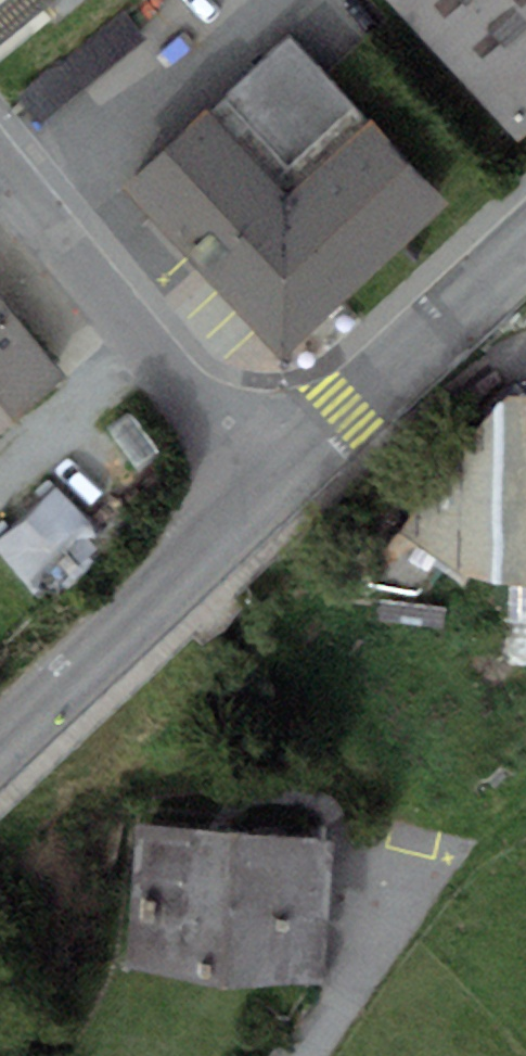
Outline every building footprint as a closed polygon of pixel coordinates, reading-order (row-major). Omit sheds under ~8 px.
[(517,141),(525,133),(525,0),(388,0),(517,141)] [(125,11),(17,98),(40,126),(147,38),(125,11)] [(126,184),(205,271),(289,195),(277,182),(358,109),(291,35),(126,184)] [(372,120),(289,195),(205,271),(282,355),(448,205),(372,120)] [(0,298),(0,434),(67,377),(0,298)] [(398,531),(463,574),(499,583),(525,585),(525,396),(507,396),(398,531)] [(122,532),(61,466),(0,523),(0,537),(55,595),(122,532)] [(331,840),(140,827),(130,970),(321,983),(331,840)]
